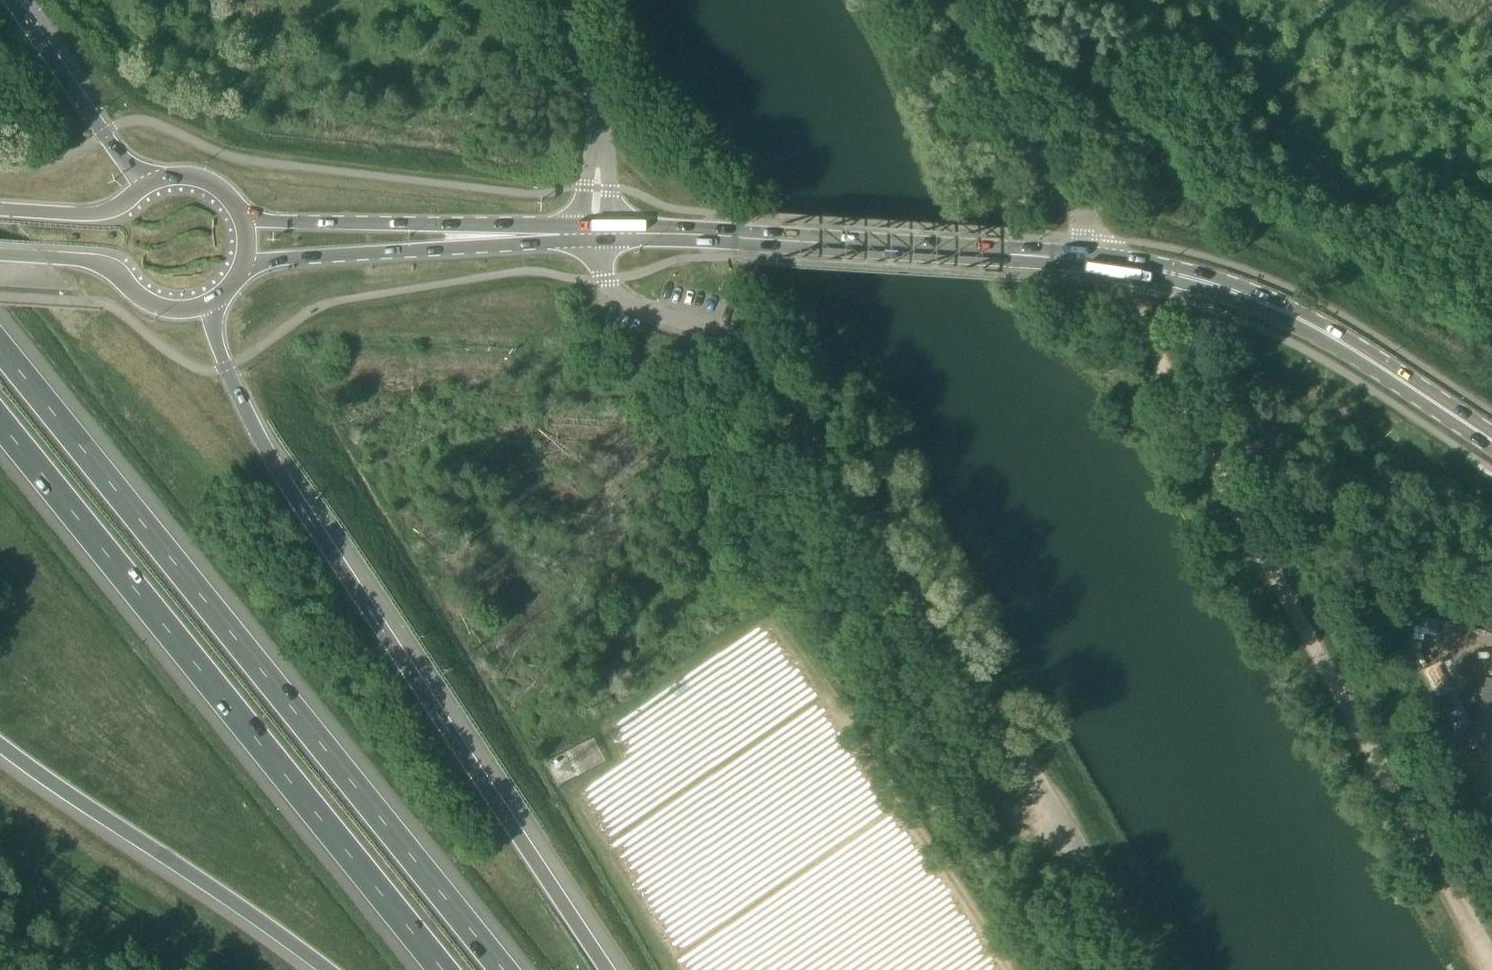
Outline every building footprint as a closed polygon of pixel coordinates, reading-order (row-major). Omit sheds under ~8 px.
[(1414,628),(1430,631),(1433,619),(1416,616),(1414,628)] [(1424,666),(1438,696),(1466,683),(1452,653),(1424,666)] [(1491,741),(1491,677),(1483,676),(1471,738),(1491,742),(1491,741)]
